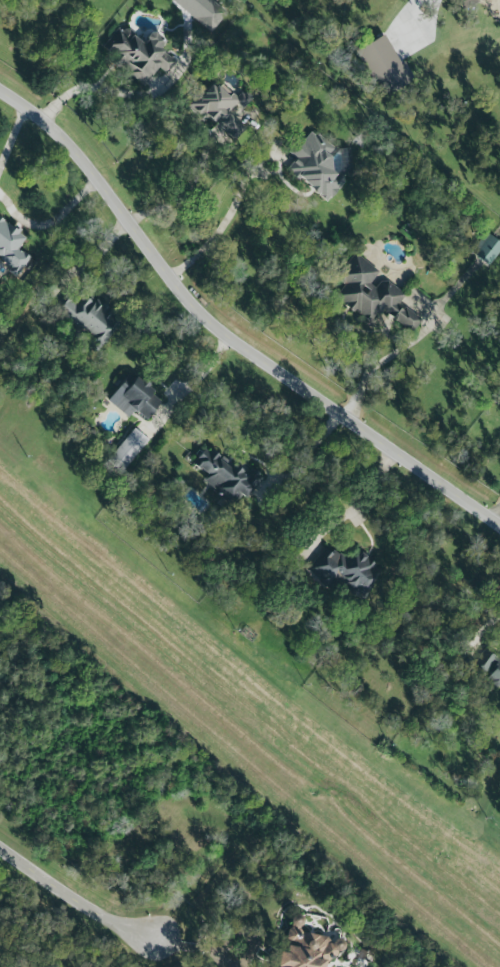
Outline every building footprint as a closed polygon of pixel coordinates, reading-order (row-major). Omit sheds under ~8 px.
[(209,32),(226,13),(210,0),(170,0),(209,32)] [(166,73),(175,62),(159,49),(165,42),(155,33),(151,34),(146,39),(147,42),(144,45),(133,36),(128,42),(128,37),(130,29),(125,30),(122,33),(118,29),(102,47),(107,51),(111,54),(113,52),(118,56),(112,62),(118,67),(122,62),(132,71),(131,73),(145,85),(159,67),(166,73)] [(356,49),(380,96),(410,81),(385,34),(356,49)] [(228,112),(236,104),(242,109),(252,99),(244,91),(239,96),(219,78),(195,105),(233,141),(245,128),(228,112)] [(328,201),(344,180),(327,167),(338,151),(311,130),(302,142),(296,137),(286,150),(295,158),(286,170),(328,201)] [(31,258),(18,248),(25,239),(19,233),(21,230),(15,225),(12,228),(0,218),(0,256),(1,257),(1,259),(12,267),(9,271),(15,277),(31,258)] [(485,232),(470,251),(487,266),(499,250),(499,244),(485,232)] [(379,272),(370,284),(376,288),(381,282),(388,281),(406,295),(395,306),(397,313),(400,309),(403,311),(406,307),(422,320),(412,334),(384,310),(380,314),(377,314),(370,323),(367,320),(370,316),(363,315),(356,310),(354,313),(345,306),(347,303),(345,303),(336,296),(345,284),(339,282),(336,277),(356,253),(379,272)] [(97,340),(104,330),(112,335),(120,322),(106,313),(109,308),(97,299),(94,303),(82,295),(76,304),(66,297),(56,311),(97,340)] [(162,400),(135,377),(132,382),(126,377),(107,401),(128,418),(134,410),(146,420),(162,400)] [(120,472),(148,441),(134,429),(106,460),(120,472)] [(252,468),(245,475),(243,473),(239,471),(223,457),(217,454),(212,449),(210,452),(205,449),(200,456),(196,459),(192,464),(197,468),(200,470),(201,469),(208,474),(203,480),(214,489),(212,491),(218,495),(223,499),(228,503),(232,499),(236,502),(241,496),(245,499),(253,489),(263,477),(260,474),(256,472),(252,468)] [(306,570),(332,591),(338,582),(360,598),(381,570),(355,550),(346,561),(333,551),(331,553),(324,548),(306,570)] [(499,690),(499,661),(486,680),(499,690)] [(323,959),(343,951),(330,944),(326,937),(299,932),(302,919),(300,916),(291,914),(284,953),(278,952),(275,966),(277,966),(322,966),(323,959)]
